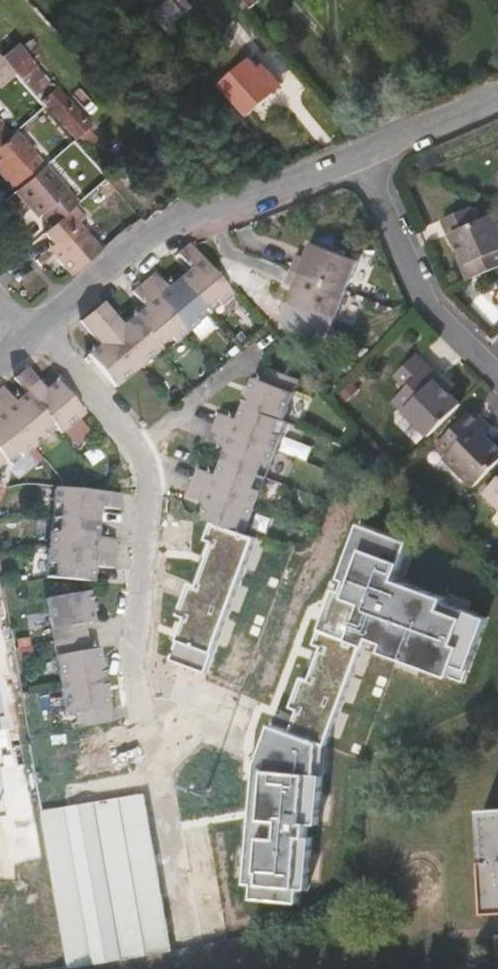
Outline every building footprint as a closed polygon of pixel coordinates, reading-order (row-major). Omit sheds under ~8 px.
[(176,6),(198,32),(214,18),(198,0),(183,0),(176,6)] [(272,43),(264,49),(270,54),(277,48),(272,43)] [(1,60),(32,100),(48,87),(17,48),(1,60)] [(297,71),(277,48),(270,54),(264,49),(243,66),(268,97),(297,71)] [(81,83),(59,101),(91,137),(113,119),(111,116),(81,83)] [(9,139),(0,129),(0,147),(9,139)] [(16,192),(42,170),(13,135),(9,139),(0,147),(0,179),(4,184),(7,182),(16,192)] [(38,211),(52,227),(74,208),(54,184),(42,170),(16,192),(13,195),(32,217),(38,211)] [(58,260),(70,276),(99,251),(78,225),(83,220),(74,208),(52,227),(43,235),(51,244),(50,245),(60,258),(58,260)] [(463,249),(469,263),(463,266),(470,280),(491,271),(497,268),(497,226),(494,216),(456,233),(463,249)] [(179,278),(210,315),(231,296),(189,244),(178,253),(185,261),(191,269),(179,278)] [(298,256),(292,269),(330,283),(347,290),(358,261),(313,244),(306,259),(298,256)] [(457,252),(463,266),(469,263),(463,249),(457,252)] [(173,270),(179,278),(191,269),(185,261),(173,270)] [(335,320),(347,290),(330,283),(292,269),(287,283),(296,286),(290,301),(291,302),(295,304),(335,320)] [(173,270),(161,281),(167,288),(179,278),(173,270)] [(154,273),(143,282),(187,334),(210,315),(179,278),(167,288),(161,281),(154,273)] [(145,306),(133,316),(161,350),(164,353),(187,334),(143,282),(133,291),(139,299),(145,306)] [(128,308),(133,316),(145,306),(139,299),(128,308)] [(105,305),(94,314),(138,368),(161,350),(133,316),(122,325),(116,318),(105,305)] [(122,325),(133,316),(128,308),(116,318),(122,325)] [(138,368),(94,314),(82,323),(93,336),(99,344),(87,353),(115,388),(138,368)] [(82,346),(87,353),(99,344),(93,336),(82,346)] [(449,392),(439,382),(443,378),(421,355),(399,377),(411,389),(399,401),(432,434),(461,405),(449,392)] [(26,366),(16,375),(21,382),(28,390),(58,429),(62,432),(85,413),(56,378),(45,388),(38,381),(26,366)] [(255,376),(253,382),(247,396),(244,403),(281,419),(299,379),(270,367),(265,381),(255,376)] [(50,371),(38,381),(45,388),(56,378),(50,371)] [(247,396),(253,382),(243,378),(237,392),(247,396)] [(454,388),(443,378),(439,382),(449,392),(454,388)] [(349,381),(340,391),(345,398),(355,388),(349,381)] [(16,400),(28,390),(21,382),(9,392),(16,400)] [(0,391),(0,402),(35,448),(58,429),(28,390),(16,400),(9,392),(5,387),(0,391)] [(238,417),(244,403),(234,399),(228,413),(238,417)] [(6,460),(12,467),(35,448),(0,402),(0,464),(6,460)] [(285,421),(281,419),(244,403),(238,417),(228,413),(220,410),(214,424),(274,449),(285,421)] [(474,487),(497,463),(497,447),(488,437),(494,430),(477,413),(445,446),(451,453),(446,459),(474,487)] [(262,476),(274,449),(214,424),(208,438),(217,441),(227,445),(221,459),(262,476)] [(211,455),(221,459),(227,445),(217,441),(211,455)] [(215,473),(221,459),(211,455),(205,470),(215,473)] [(251,503),(262,476),(221,459),(215,473),(205,470),(197,466),(192,478),(251,503)] [(239,532),(251,503),(192,478),(185,493),(193,496),(204,501),(198,516),(239,532)] [(52,489),(49,520),(94,524),(96,509),(105,510),(115,511),(117,496),(52,489)] [(204,501),(193,496),(188,511),(198,516),(204,501)] [(104,524),(105,510),(96,509),(94,524),(104,524)] [(94,524),(49,520),(46,549),(112,556),(113,541),(103,540),(93,540),(94,524)] [(104,524),(94,524),(93,540),(103,540),(104,524)] [(111,571),(112,556),(46,549),(43,579),(88,584),(90,569),(100,570),(111,571)] [(340,588),(342,558),(279,551),(274,600),(267,606),(273,611),(267,671),(249,670),(247,693),(265,694),(262,733),(328,738),(330,708),(334,708),(336,679),(333,678),(338,617),(342,618),(342,605),(344,588),(340,588)] [(99,585),(100,570),(90,569),(88,584),(99,585)] [(50,629),(80,625),(92,623),(89,607),(87,593),(45,600),(50,629)] [(100,605),(89,607),(92,623),(103,622),(100,605)] [(336,679),(342,618),(338,617),(333,678),(336,679)] [(85,654),(80,625),(50,629),(60,688),(102,682),(100,668),(98,652),(85,654)] [(108,651),(98,652),(100,668),(111,666),(108,651)] [(105,695),(102,682),(60,688),(65,717),(77,716),(79,730),(109,724),(107,711),(105,695)] [(105,695),(107,711),(118,709),(115,693),(105,695)] [(111,771),(136,767),(132,744),(107,747),(111,771)] [(222,852),(218,829),(185,835),(197,895),(229,890),(230,895),(319,879),(327,787),(323,787),(325,757),(261,750),(258,784),(280,786),(277,817),(271,823),(255,809),(243,800),(228,818),(238,826),(256,841),(251,846),(222,852)] [(258,784),(255,809),(271,823),(277,817),(280,786),(258,784)] [(129,955),(169,948),(144,801),(43,818),(68,965),(129,955)] [(489,810),(496,911),(497,911),(497,809),(489,810)] [(238,826),(218,829),(222,852),(251,846),(256,841),(238,826)] [(198,901),(230,895),(229,890),(197,895),(198,901)]
